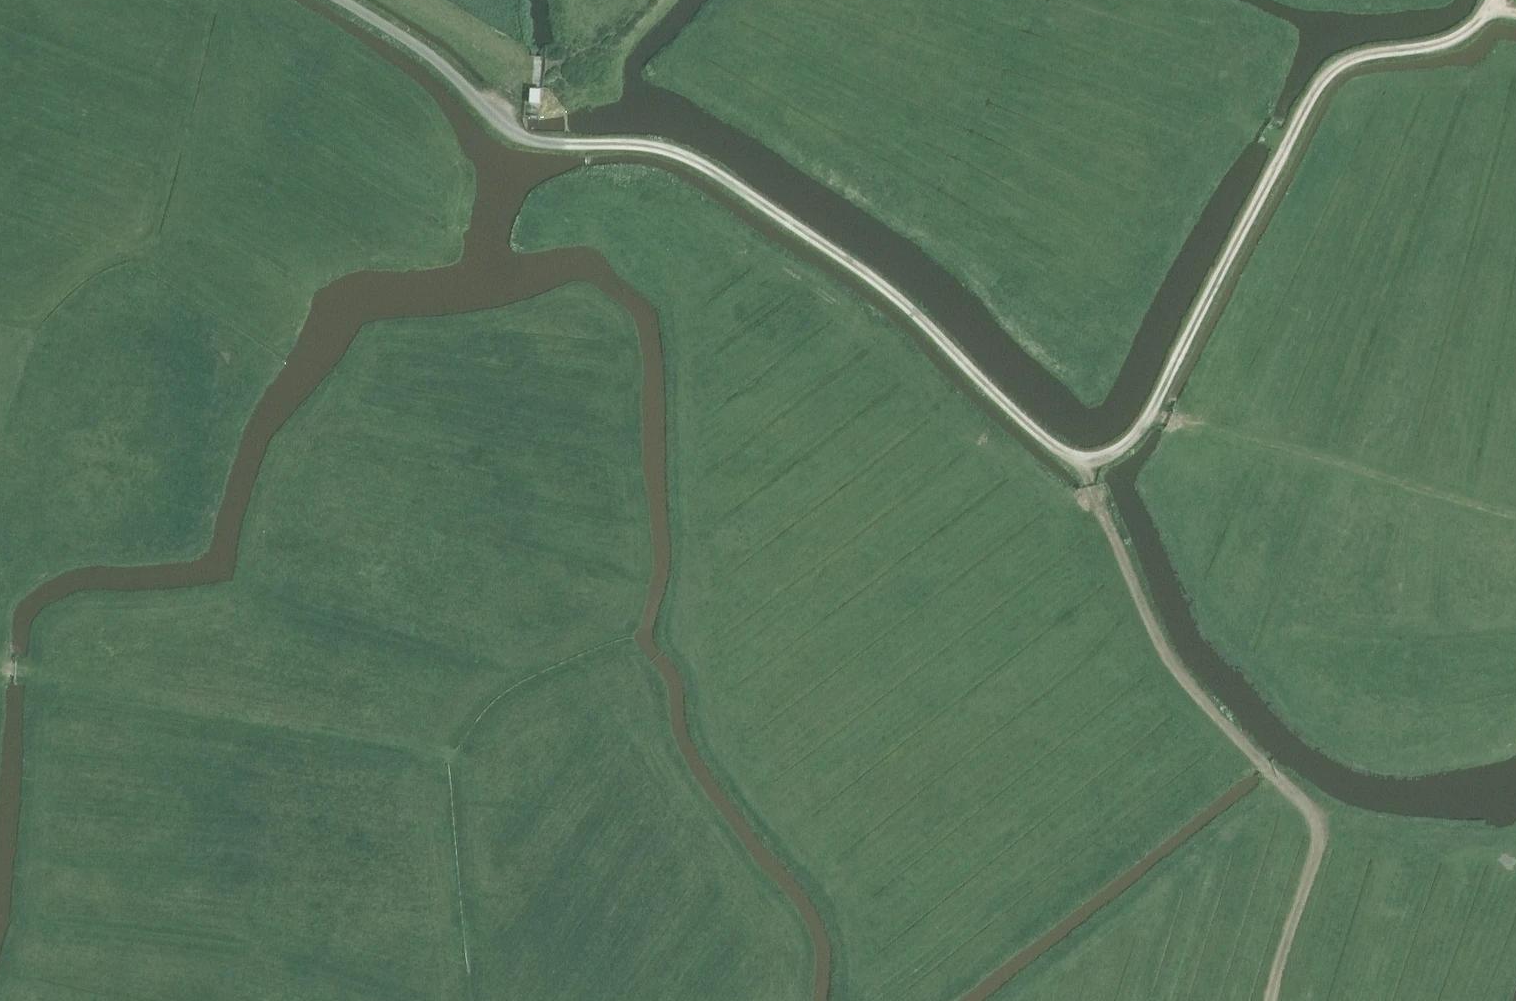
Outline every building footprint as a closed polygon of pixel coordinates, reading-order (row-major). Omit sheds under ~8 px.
[(530,89),(529,103),(540,103),(541,89),(530,89)]
